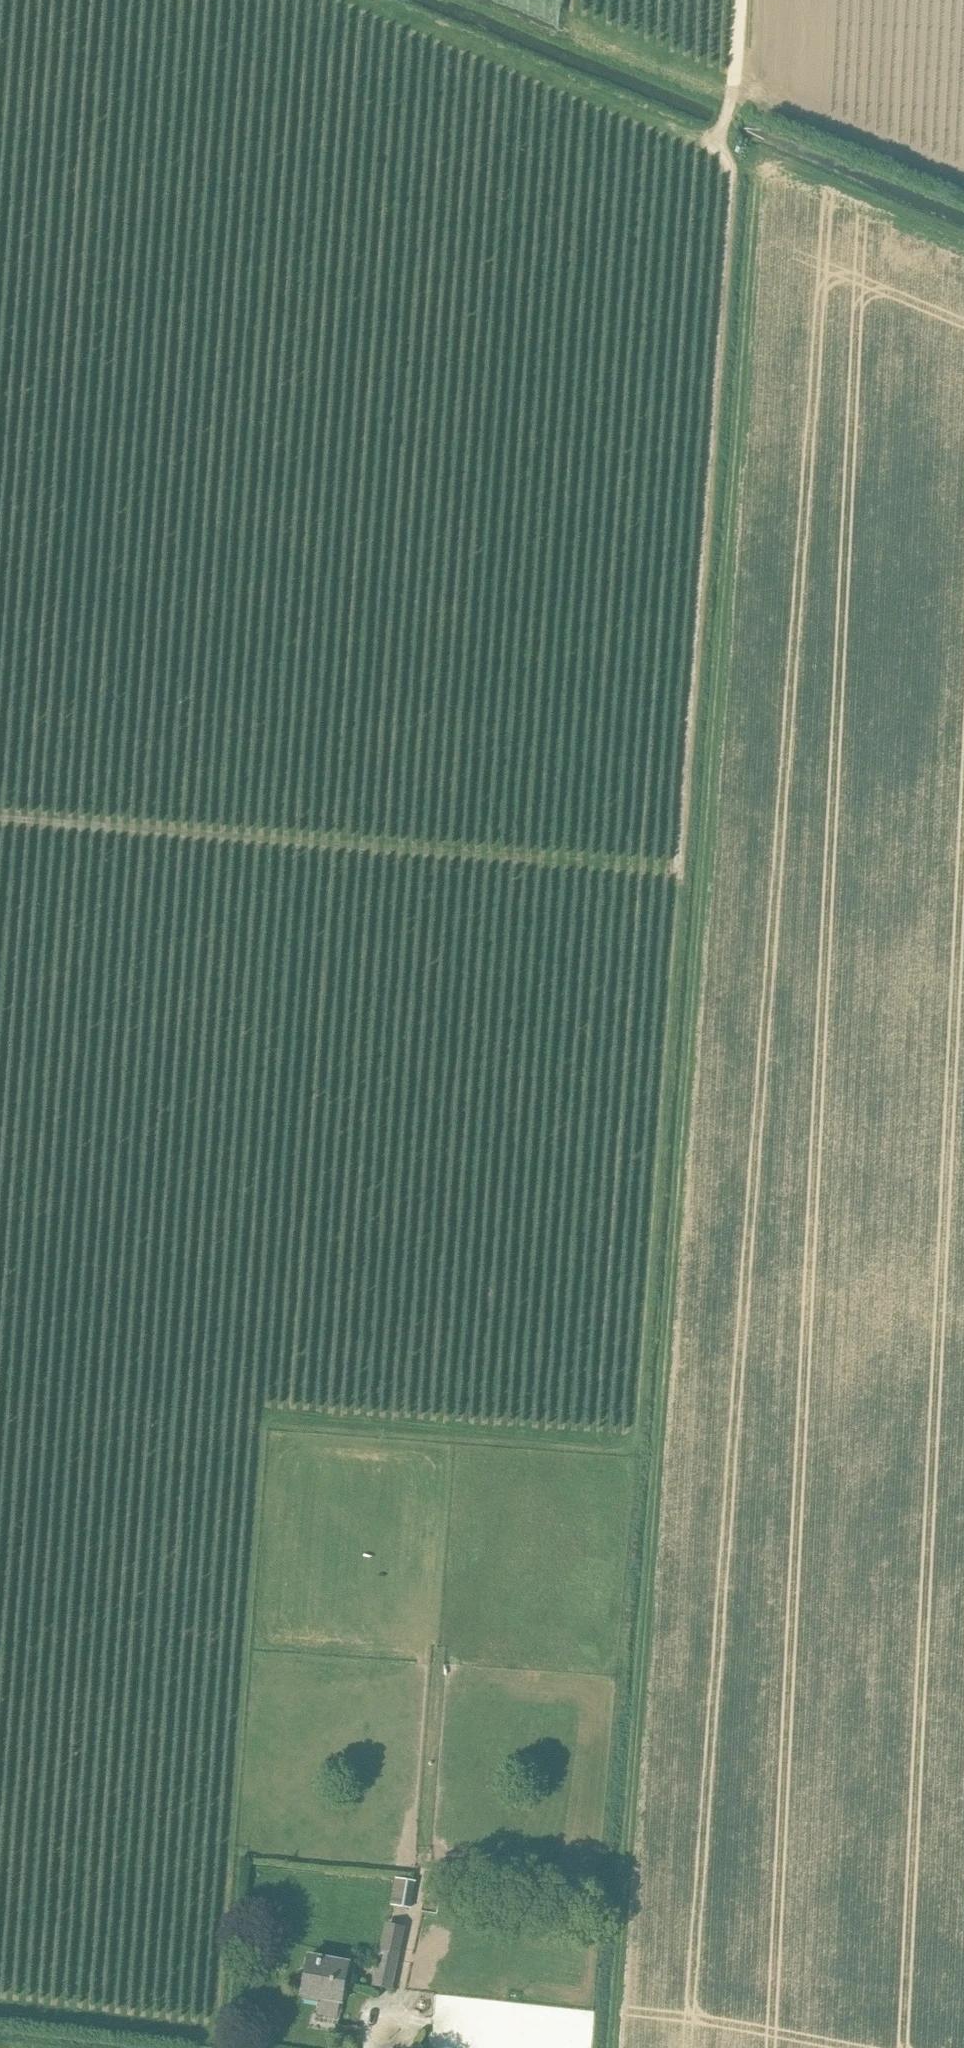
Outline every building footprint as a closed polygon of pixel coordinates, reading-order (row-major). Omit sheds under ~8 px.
[(397,1877),(393,1905),(413,1908),(416,1880),(397,1877)] [(384,1922),(373,1985),(393,1989),(405,1926),(384,1922)] [(309,1956),(306,1974),(302,1994),(342,2002),(345,1983),(352,1985),(355,1965),(309,1956)]
